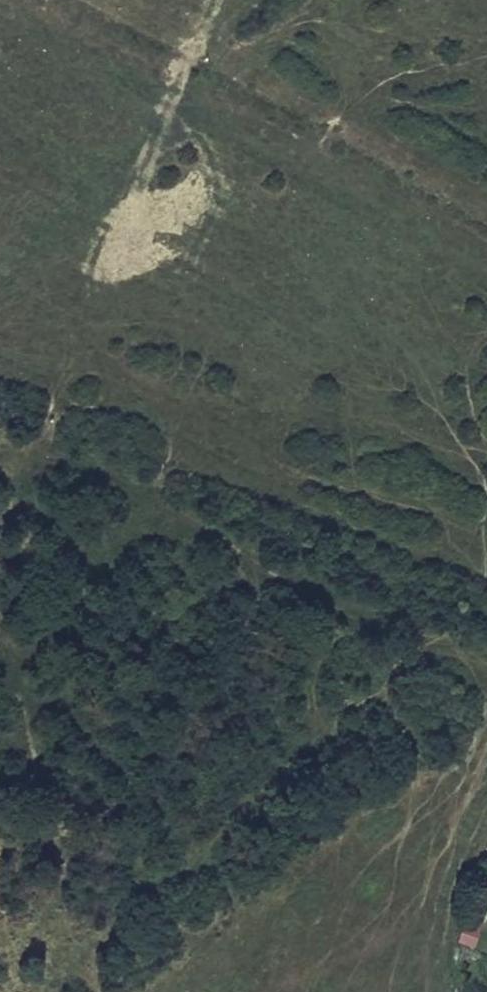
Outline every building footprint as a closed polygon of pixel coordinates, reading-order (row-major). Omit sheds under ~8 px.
[(475,942),(478,926),(463,923),(459,939),(475,942)]
